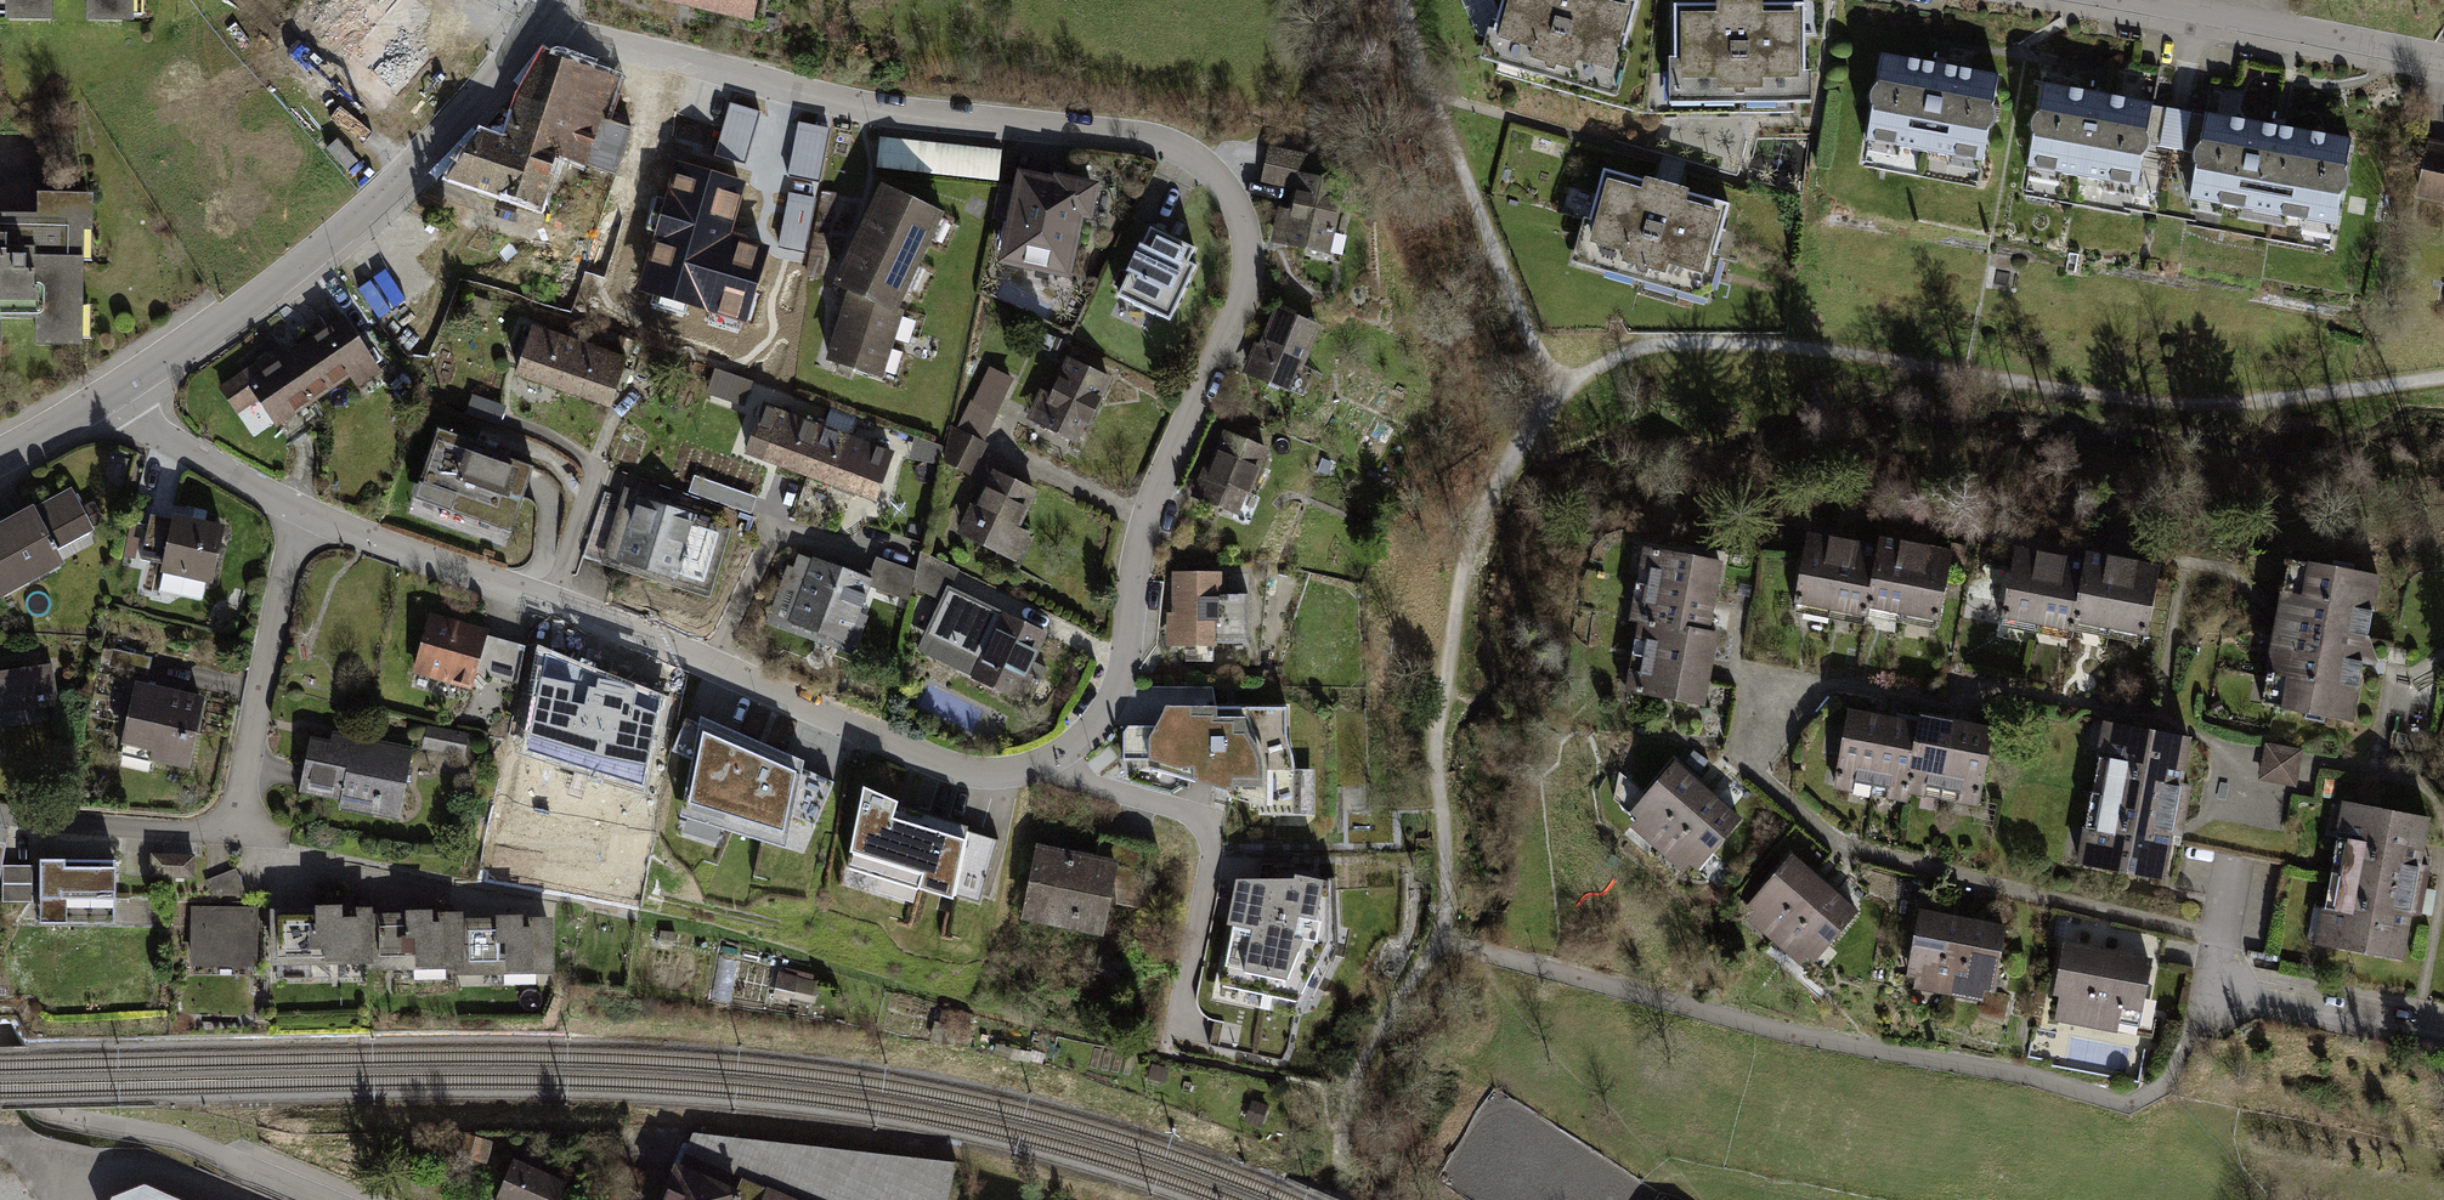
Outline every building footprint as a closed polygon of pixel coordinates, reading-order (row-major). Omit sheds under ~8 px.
[(45,40),(44,13),(80,15),(79,41),(127,41),(128,0),(0,0),(0,40),(45,40)] [(435,0),(357,0),(310,50),(385,120),(468,32),(435,0)] [(758,0),(662,0),(753,21),(758,0)] [(1620,0),(1502,0),(1493,33),(1485,63),(1611,97),(1636,4),(1620,0)] [(1804,7),(1672,9),(1673,112),(1805,110),(1804,7)] [(2000,79),(1881,54),(1863,140),(1982,165),(2000,79)] [(525,98),(511,138),(556,153),(555,155),(617,175),(632,127),(601,117),(613,78),(548,57),(525,98)] [(2153,112),(2042,92),(2028,173),(2139,193),(2153,112)] [(2351,144),(2205,118),(2190,199),(2336,226),(2351,144)] [(537,206),(555,155),(556,153),(511,138),(509,145),(481,136),(450,176),(537,206)] [(1001,150),(881,137),(877,167),(998,181),(1001,150)] [(1306,155),(1270,147),(1262,182),(1298,189),(1293,212),(1281,210),(1278,224),(1290,227),(1286,243),(1323,252),(1328,229),(1332,230),(1342,184),(1301,175),(1306,155)] [(2431,153),(2418,207),(2443,213),(2443,156),(2431,153)] [(1728,206),(1601,173),(1576,267),(1703,300),(1728,206)] [(1020,187),(1000,183),(992,219),(1012,224),(1005,259),(1034,265),(1039,241),(1070,247),(1078,211),(1087,213),(1092,188),(1059,181),(1058,185),(1022,178),(1020,187)] [(939,213),(885,187),(838,286),(852,292),(852,291),(893,310),(894,308),(939,213)] [(823,254),(825,255),(837,194),(822,191),(810,252),(812,252),(823,254)] [(92,211),(35,211),(35,230),(0,230),(0,336),(33,336),(31,362),(82,362),(82,246),(92,246),(92,211)] [(1195,248),(1150,227),(1117,296),(1169,320),(1196,266),(1188,262),(1195,248)] [(812,252),(808,276),(818,278),(823,254),(812,252)] [(852,291),(852,292),(840,328),(889,343),(900,310),(894,308),(893,310),(852,291)] [(1317,326),(1278,310),(1263,346),(1255,343),(1248,360),(1256,363),(1251,375),(1286,389),(1295,367),(1299,369),(1317,326)] [(344,319),(302,348),(311,360),(296,370),(314,396),(370,358),(344,319)] [(586,324),(579,344),(616,357),(624,337),(586,324)] [(579,344),(532,328),(517,372),(564,388),(579,344)] [(889,343),(840,328),(830,360),(878,376),(889,343)] [(616,357),(579,344),(564,388),(610,404),(625,360),(616,357)] [(311,360),(302,348),(279,364),(272,355),(243,375),(290,444),(312,429),(297,407),(314,396),(296,370),(311,360)] [(1108,378),(1071,360),(1053,396),(1043,391),(1036,405),(1046,410),(1040,423),(1073,440),(1084,418),(1088,420),(1108,378)] [(974,401),(991,413),(1009,376),(991,368),(974,401)] [(751,380),(717,369),(709,391),(744,403),(751,380)] [(473,395),(466,413),(499,425),(505,407),(473,395)] [(996,416),(991,413),(974,401),(971,398),(957,430),(983,443),(996,416)] [(823,429),(764,407),(748,450),(808,472),(823,429)] [(830,409),(823,429),(847,438),(854,418),(830,409)] [(507,452),(438,428),(418,485),(424,488),(422,494),(449,503),(446,510),(511,532),(533,467),(506,457),(507,452)] [(952,428),(944,461),(970,473),(984,443),(983,443),(957,430),(952,428)] [(847,438),(823,429),(808,472),(875,497),(891,454),(847,438)] [(1265,449),(1226,433),(1211,470),(1205,467),(1199,482),(1205,485),(1199,498),(1234,513),(1243,491),(1247,493),(1265,449)] [(1034,491),(996,472),(965,535),(999,552),(1009,531),(1013,533),(1034,491)] [(688,493),(751,515),(757,497),(694,475),(688,493)] [(70,489),(35,508),(33,504),(0,522),(0,599),(66,563),(58,548),(92,529),(70,489)] [(635,501),(622,496),(611,532),(625,537),(618,559),(711,588),(730,530),(696,519),(696,518),(667,509),(669,502),(659,498),(657,505),(636,499),(635,501)] [(174,520),(150,515),(141,559),(164,564),(158,589),(202,599),(206,579),(211,580),(222,528),(174,518),(174,520)] [(139,540),(128,537),(124,556),(135,558),(139,540)] [(1871,560),(1861,619),(1896,626),(1909,555),(1873,548),(1871,560)] [(1811,550),(1799,620),(1830,625),(1842,555),(1811,550)] [(916,572),(913,584),(943,599),(948,588),(957,569),(920,551),(916,572)] [(829,564),(813,558),(812,560),(798,555),(786,588),(800,593),(790,621),(847,642),(857,616),(858,617),(869,586),(872,580),(868,578),(844,570),(847,562),(832,557),(829,564)] [(1871,560),(1842,555),(1830,625),(1859,630),(1861,619),(1871,560)] [(1943,561),(1909,555),(1896,626),(1929,632),(1943,561)] [(916,572),(876,558),(868,578),(872,580),(869,586),(909,601),(913,584),(916,572)] [(2017,560),(2003,630),(2034,636),(2048,567),(2017,560)] [(1726,576),(1655,561),(1648,598),(1718,613),(1726,576)] [(2081,573),(2066,635),(2105,644),(2123,571),(2084,561),(2081,573)] [(2081,573),(2048,567),(2034,636),(2067,642),(2066,635),(2081,573)] [(2123,571),(2105,644),(2141,653),(2159,580),(2123,571)] [(1219,573),(1176,573),(1175,614),(1169,614),(1169,627),(1175,627),(1175,645),(1214,645),(1214,643),(1248,643),(1248,594),(1219,594),(1219,573)] [(2304,577),(2276,729),(2354,743),(2382,591),(2304,577)] [(994,609),(948,588),(943,599),(926,635),(982,662),(974,678),(1029,704),(1046,668),(1031,661),(1045,632),(1005,614),(1001,622),(990,617),(994,609)] [(1711,648),(1718,613),(1648,598),(1640,633),(1647,634),(1711,648)] [(485,634),(430,618),(415,669),(471,685),(485,634)] [(1711,648),(1647,634),(1641,669),(1710,683),(1718,649),(1711,648)] [(57,703),(52,666),(0,673),(0,710),(57,703)] [(1702,718),(1710,683),(1641,669),(1634,704),(1702,718)] [(201,700),(137,686),(125,741),(154,747),(152,756),(186,764),(201,700)] [(594,703),(538,692),(525,757),(621,777),(630,735),(620,733),(628,694),(598,688),(594,703)] [(1190,707),(1165,706),(1156,726),(1128,725),(1123,732),(1123,760),(1151,760),(1179,768),(1176,776),(1225,789),(1253,796),(1252,807),(1294,807),(1294,763),(1292,754),(1287,739),(1286,707),(1190,707)] [(672,711),(654,707),(648,743),(665,746),(672,711)] [(804,761),(700,716),(699,723),(686,718),(672,751),(691,759),(680,816),(786,847),(793,816),(814,825),(834,782),(802,768),(804,761)] [(1883,729),(1851,724),(1836,804),(1870,809),(1883,729)] [(468,734),(427,726),(424,740),(428,741),(433,748),(432,750),(463,756),(468,734)] [(1916,734),(1906,805),(1942,810),(1953,733),(1917,728),(1916,734)] [(1916,734),(1883,729),(1870,809),(1904,815),(1906,805),(1916,734)] [(1990,738),(1953,733),(1942,810),(1979,815),(1990,738)] [(2193,752),(2112,736),(2084,877),(2166,893),(2193,752)] [(367,740),(364,754),(354,752),(355,747),(310,738),(300,790),(341,798),(340,805),(398,817),(412,749),(367,740)] [(2302,755),(2266,748),(2260,779),(2296,786),(2302,755)] [(658,786),(663,761),(644,757),(639,782),(658,786)] [(1711,808),(1677,776),(1621,839),(1655,869),(1711,808)] [(897,801),(863,787),(847,867),(952,899),(953,895),(979,903),(999,839),(967,830),(967,826),(896,805),(897,801)] [(1739,833),(1711,808),(1655,869),(1683,894),(1739,833)] [(2426,826),(2349,811),(2323,951),(2399,966),(2426,826)] [(1098,860),(1038,848),(1026,908),(1054,914),(1055,908),(1074,912),(1072,924),(1102,930),(1112,880),(1142,886),(1150,847),(1103,837),(1098,860)] [(197,855),(154,854),(153,876),(196,877),(197,855)] [(115,862),(42,862),(43,920),(116,919),(115,862)] [(33,865),(2,866),(3,902),(33,902),(33,865)] [(1294,878),(1236,879),(1226,924),(1230,924),(1221,984),(1297,1000),(1319,957),(1333,960),(1338,949),(1335,877),(1315,878),(1294,874),(1294,878)] [(1828,903),(1797,874),(1742,932),(1774,961),(1828,903)] [(1855,928),(1828,903),(1774,961),(1801,986),(1855,928)] [(256,909),(197,908),(196,969),(255,971),(256,909)] [(373,913),(270,912),(269,977),(372,979),(373,913)] [(465,915),(373,913),(372,979),(465,978),(465,915)] [(554,915),(465,915),(465,978),(554,979),(554,915)] [(1960,934),(1917,927),(1905,1001),(1948,1007),(1960,934)] [(1997,940),(1960,934),(1948,1007),(1985,1013),(1997,940)] [(2153,974),(2067,958),(2053,1031),(2139,1047),(2153,974)] [(783,970),(776,992),(815,1004),(822,982),(783,970)] [(484,1140),(466,1134),(459,1155),(477,1161),(484,1140)] [(513,1162),(496,1199),(559,1199),(565,1185),(513,1162)] [(677,1170),(663,1199),(803,1199),(748,1176),(739,1197),(677,1170)] [(112,1197),(111,1199),(173,1199),(143,1187),(112,1197)]
